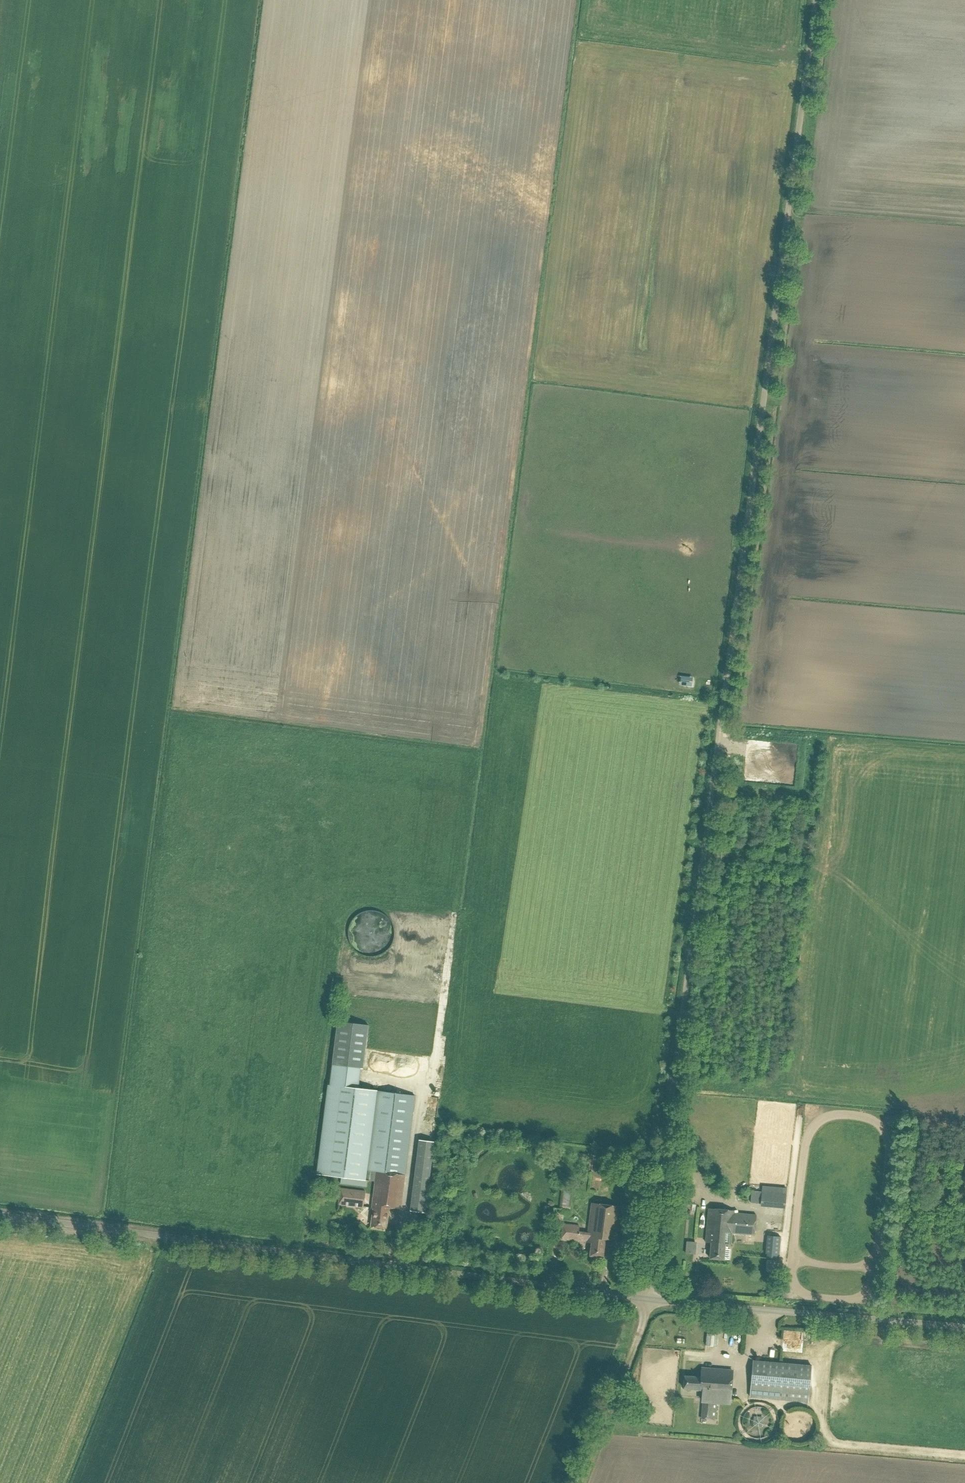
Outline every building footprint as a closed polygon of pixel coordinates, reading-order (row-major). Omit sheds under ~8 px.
[(394,935),(394,933),(394,931),(394,929),(394,927),(393,925),(392,923),(391,922),(390,920),(389,918),(388,917),(386,915),(385,914),(383,913),(381,912),(379,911),(377,911),(375,910),(373,910),(371,910),(369,910),(367,910),(365,911),(363,911),(362,912),(360,913),(358,914),(356,915),(355,917),(354,918),(352,920),(351,922),(350,923),(350,925),(349,927),(348,929),(348,931),(348,933),(348,935),(348,937),(349,939),(350,941),(350,943),(351,945),(352,946),(354,948),(355,949),(356,951),(358,952),(360,953),(361,954),(363,955),(365,955),(367,956),(369,956),(371,956),(373,956),(375,956),(377,955),(379,955),(381,954),(383,953),(385,952),(386,951),(388,949),(389,948),(390,946),(391,945),(392,943),(393,941),(394,939),(394,937),(394,935)] [(398,940),(411,941),(412,926),(399,925),(398,940)] [(327,1085),(316,1174),(364,1179),(376,1181),(377,1174),(406,1178),(406,1175),(416,1096),(375,1091),(358,1088),(360,1069),(363,1070),(368,1026),(337,1022),(332,1066),(330,1085),(327,1085)] [(376,1052),(375,1064),(420,1070),(423,1045),(409,1043),(408,1051),(418,1053),(418,1058),(376,1052)] [(420,1139),(415,1176),(410,1211),(427,1213),(436,1141),(420,1139)] [(402,1210),(406,1178),(377,1174),(376,1181),(373,1208),(375,1208),(372,1227),(388,1229),(390,1208),(402,1210)] [(569,1213),(572,1189),(563,1188),(560,1212),(569,1213)] [(363,1209),(365,1192),(339,1189),(337,1205),(363,1209)] [(784,1208),(786,1193),(751,1190),(750,1202),(760,1203),(760,1206),(784,1208)] [(617,1241),(621,1206),(593,1203),(589,1233),(580,1232),(581,1226),(564,1224),(562,1239),(593,1243),(591,1256),(604,1257),(606,1239),(617,1241)] [(755,1235),(757,1215),(734,1212),(734,1210),(709,1208),(706,1242),(711,1242),(709,1257),(729,1259),(730,1249),(725,1248),(726,1243),(731,1244),(732,1233),(755,1235)] [(779,1260),(780,1239),(766,1238),(764,1254),(766,1254),(766,1259),(779,1260)] [(694,1254),(696,1241),(686,1240),(685,1253),(694,1254)] [(717,1346),(718,1334),(706,1333),(705,1345),(717,1346)] [(808,1402),(812,1365),(753,1359),(750,1396),(808,1402)] [(729,1398),(732,1369),(701,1366),(700,1376),(685,1375),(683,1387),(691,1388),(691,1389),(697,1390),(697,1389),(703,1389),(702,1394),(703,1394),(701,1418),(715,1419),(716,1402),(713,1401),(713,1396),(729,1398)]
